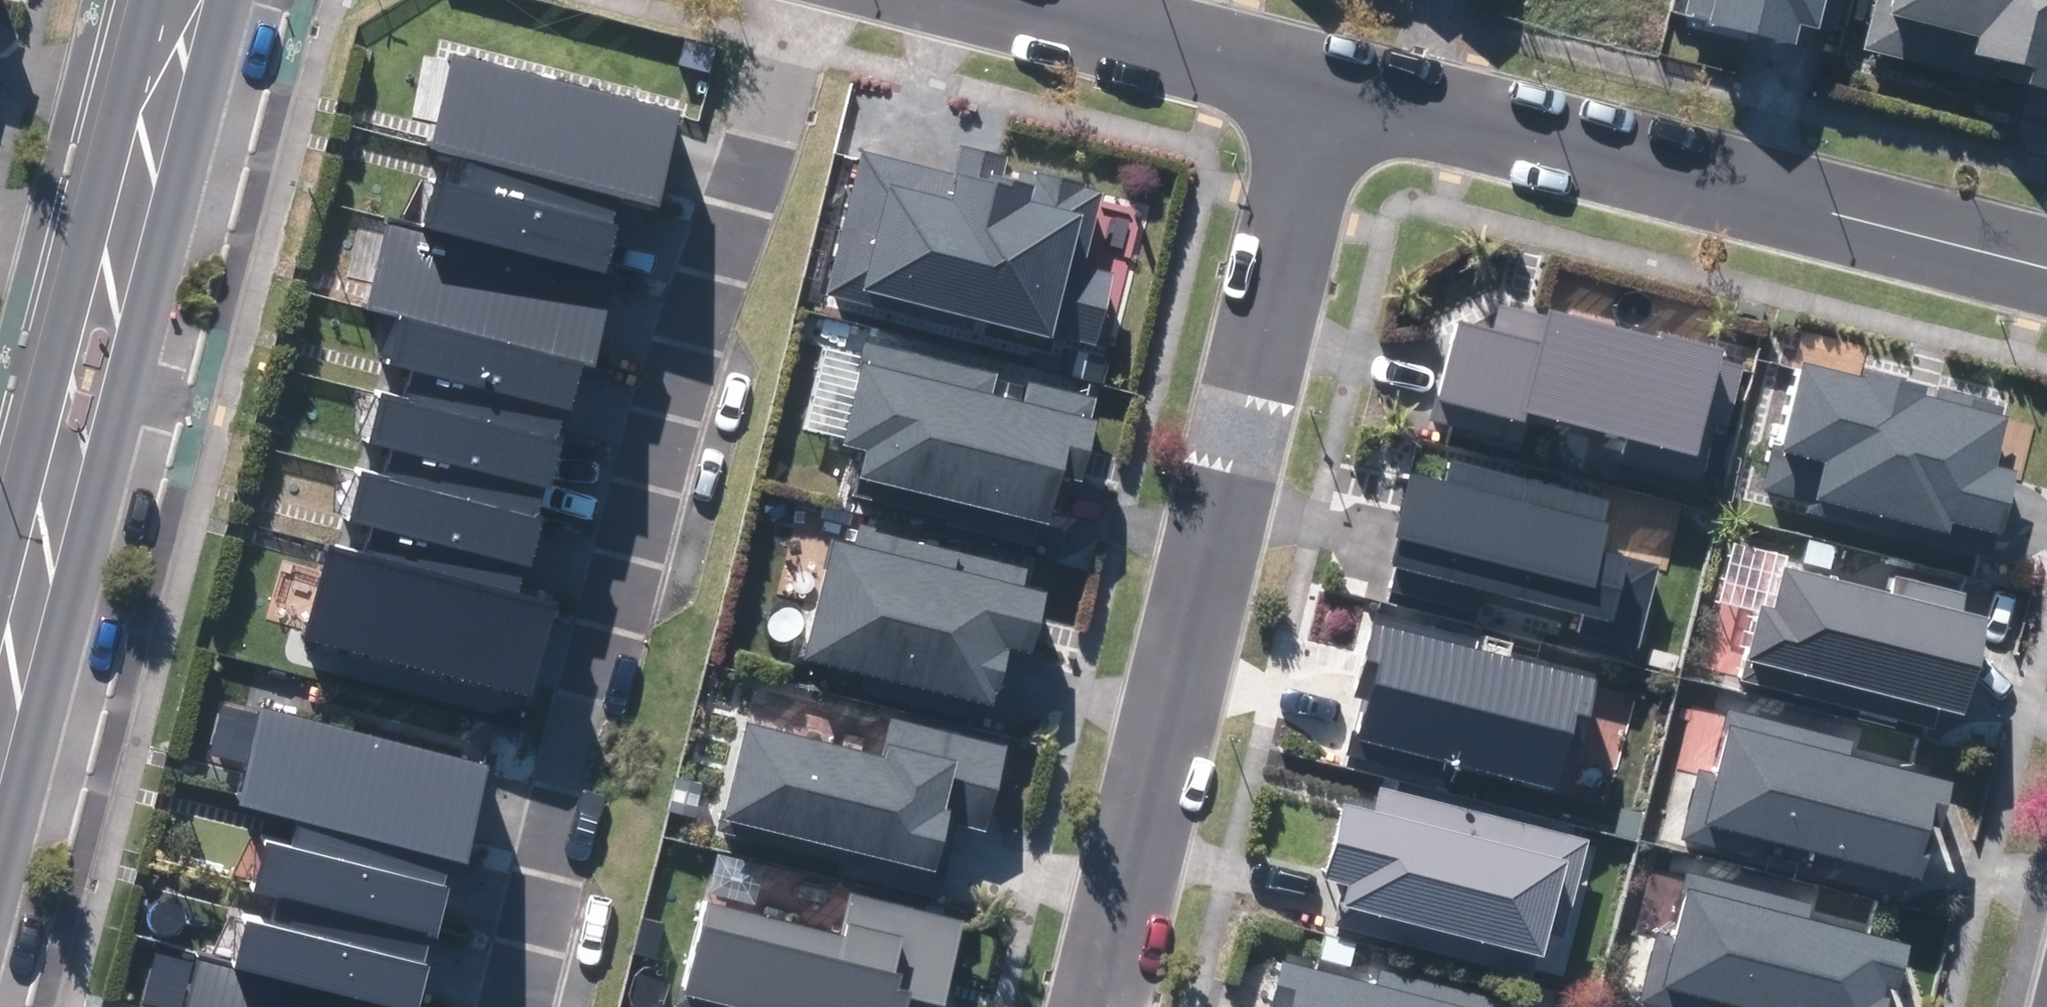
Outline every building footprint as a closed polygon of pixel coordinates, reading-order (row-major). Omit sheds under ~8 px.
[(1794,25),(1799,26),(1810,29),(1812,24),(1831,29),(1838,0),(1687,0),(1684,12),(1702,16),(1700,23),(1789,45),(1794,25)] [(2046,120),(2046,0),(1870,0),(1859,46),(2023,86),(2016,112),(2046,120)] [(426,138),(468,149),(618,187),(653,196),(677,103),(450,44),(426,138)] [(1064,329),(1093,336),(1111,264),(1081,257),(1101,181),(1039,165),(1038,169),(1019,164),(1016,174),(998,169),(1004,147),(958,135),(951,163),(914,153),(859,139),(822,284),(1052,343),(1055,333),(1062,335),(1064,329)] [(428,170),(416,217),(599,263),(618,187),(468,149),(461,178),(428,170)] [(382,214),(361,297),(393,305),(577,350),(591,353),(613,265),(599,263),(416,217),(415,222),(382,214)] [(1625,460),(1698,478),(1711,424),(1729,428),(1744,368),(1714,360),(1717,349),(1653,334),(1652,338),(1542,311),(1541,315),(1495,304),(1488,329),(1454,321),(1442,372),(1434,403),(1515,423),(1525,420),(1527,413),(1630,438),(1625,460)] [(402,384),(552,422),(558,395),(564,397),(577,350),(393,305),(383,352),(409,359),(402,384)] [(842,488),(1027,536),(1035,507),(1043,509),(1048,494),(1055,466),(1074,471),(1090,411),(1086,411),(1092,390),(1027,373),(1022,394),(986,385),(991,363),(860,329),(832,437),(854,442),(842,488)] [(1801,509),(1986,555),(1998,509),(2007,472),(1986,467),(2000,413),(1938,398),(1936,404),(1914,399),(1917,388),(1911,386),(1912,381),(1860,368),(1859,374),(1794,358),(1770,452),(1813,463),(1801,509)] [(382,464),(531,501),(537,475),(543,476),(556,422),(552,422),(402,384),(378,379),(366,428),(390,434),(382,464)] [(370,518),(363,544),(514,578),(520,552),(525,553),(538,504),(531,501),(382,464),(356,456),(342,510),(370,518)] [(1574,631),(1637,647),(1659,566),(1596,549),(1608,504),(1450,462),(1445,481),(1408,471),(1396,516),(1391,535),(1396,537),(1394,545),(1383,585),(1474,609),(1479,590),(1578,616),(1574,631)] [(803,665),(972,704),(977,685),(988,687),(990,677),(994,678),(998,662),(1004,634),(1028,640),(1042,581),(1022,576),(1027,554),(953,536),(952,542),(914,534),(916,528),(859,515),(855,533),(828,527),(801,644),(807,646),(803,665)] [(302,625),(527,679),(552,587),(514,578),(363,544),(323,535),(302,625)] [(1939,705),(1957,710),(1961,692),(1979,618),(1959,613),(1963,595),(1895,578),(1891,593),(1775,565),(1766,604),(1752,601),(1738,658),(1745,660),(1741,677),(1934,725),(1939,705)] [(1449,761),(1549,784),(1558,748),(1573,751),(1591,678),(1475,651),(1477,641),(1369,616),(1353,681),(1349,698),(1362,701),(1359,713),(1349,755),(1445,778),(1449,761)] [(235,786),(296,802),(447,840),(463,844),(487,750),(259,693),(235,786)] [(717,828),(938,881),(946,847),(955,810),(984,817),(1004,733),(889,705),(879,745),(745,713),(717,828)] [(1681,838),(1899,893),(1904,873),(1910,874),(1918,844),(1923,824),(1934,827),(1942,795),(1939,794),(1943,778),(1850,754),(1854,739),(1727,707),(1710,771),(1698,768),(1681,838)] [(1335,923),(1532,977),(1544,933),(1563,937),(1588,838),(1380,786),(1376,810),(1340,800),(1320,876),(1346,884),(1341,902),(1335,923)] [(439,870),(447,840),(296,802),(289,830),(264,823),(251,875),(275,881),(426,919),(435,921),(447,872),(439,870)] [(1663,1006),(1881,1006),(1886,986),(1892,987),(1904,942),(1806,917),(1809,904),(1689,874),(1685,887),(1682,887),(1669,937),(1660,935),(1643,1002),(1663,1006)] [(914,983),(941,990),(962,906),(850,878),(840,919),(703,885),(679,980),(786,1006),(908,1006),(914,983)] [(419,948),(426,919),(275,881),(268,907),(243,901),(230,953),(414,999),(426,950),(419,948)] [(424,999),(414,999),(230,953),(198,943),(182,1006),(422,1006),(424,999)] [(1484,997),(1381,971),(1378,984),(1282,959),(1270,1006),(1481,1006),(1484,997)]
